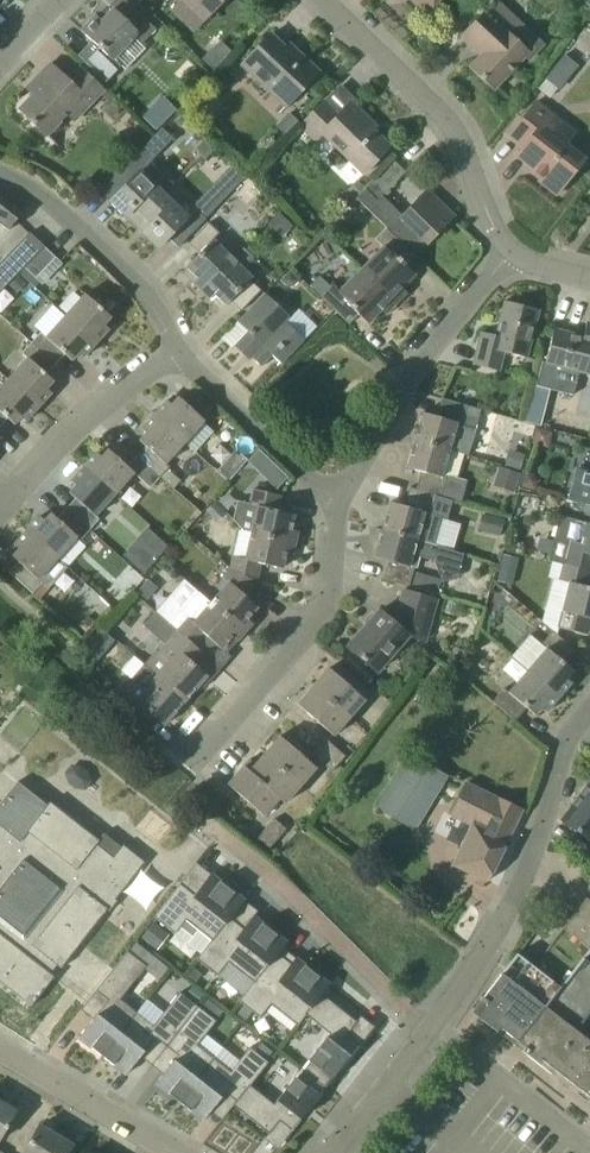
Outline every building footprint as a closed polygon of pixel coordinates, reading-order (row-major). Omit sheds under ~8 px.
[(142,46),(157,30),(126,0),(116,0),(99,18),(96,15),(82,31),(112,60),(114,59),(126,70),(146,49),(142,46)] [(225,0),(191,0),(209,17),(225,0)] [(427,14),(439,0),(412,0),(427,14)] [(524,58),(530,62),(546,45),(497,0),(496,0),(485,12),(485,11),(461,36),(482,55),(470,68),(494,90),(524,58)] [(286,107),(320,72),(298,51),(294,55),(271,34),(242,65),(286,107)] [(220,40),(202,59),(214,70),(232,51),(220,40)] [(20,109),(47,136),(68,114),(75,121),(106,88),(81,66),(68,80),(51,63),(33,81),(38,86),(33,92),(34,94),(20,109)] [(552,70),(546,77),(547,78),(559,88),(560,89),(566,81),(552,70)] [(338,116),(324,102),(301,126),(316,140),(323,133),(364,172),(390,147),(366,123),(369,120),(352,103),(338,116)] [(537,102),(510,136),(523,147),(516,156),(543,177),(539,181),(557,195),(584,159),(565,144),(575,133),(537,102)] [(121,191),(110,202),(133,224),(176,180),(154,158),(149,163),(138,153),(111,181),(121,191)] [(357,198),(387,228),(402,242),(416,256),(454,217),(427,191),(416,202),(403,216),(383,196),(390,189),(406,172),(393,160),(377,177),(366,188),(365,189),(357,198)] [(175,205),(164,194),(177,181),(176,180),(133,224),(158,248),(169,237),(179,247),(206,220),(182,197),(175,205)] [(0,196),(0,223),(9,230),(18,219),(22,213),(2,197),(0,196)] [(281,212),(269,224),(282,238),(294,225),(281,212)] [(233,260),(232,259),(213,241),(219,234),(209,224),(189,243),(200,253),(187,267),(198,278),(193,283),(202,291),(233,260)] [(416,256),(402,242),(387,228),(375,240),(383,247),(361,270),(398,304),(408,293),(403,288),(416,274),(407,265),(416,256)] [(45,246),(30,232),(20,243),(0,265),(0,284),(5,288),(25,268),(24,267),(45,246)] [(24,267),(25,268),(36,278),(56,257),(45,246),(24,267)] [(252,279),(243,269),(254,258),(244,248),(232,259),(233,260),(202,291),(210,299),(215,294),(227,305),(231,301),(242,311),(262,291),(251,280),(252,279)] [(387,315),(398,304),(361,270),(340,292),(332,284),(321,296),(350,324),(359,315),(368,324),(382,310),(387,315)] [(18,293),(28,283),(20,275),(10,285),(18,293)] [(282,364),(305,341),(287,323),(291,318),(265,293),(238,321),(248,331),(234,346),(245,356),(247,353),(262,367),(273,355),(282,364)] [(105,324),(111,317),(86,294),(66,316),(97,343),(110,329),(105,324)] [(528,358),(540,310),(505,301),(496,336),(482,332),(474,364),(501,371),(505,353),(528,358)] [(84,358),(97,343),(66,316),(47,337),(41,332),(32,342),(57,364),(65,354),(72,361),(79,353),(84,358)] [(588,322),(584,336),(554,329),(546,364),(589,374),(589,323),(588,322)] [(347,337),(274,387),(304,432),(345,404),(339,395),(360,381),(370,394),(381,387),(347,337)] [(47,375),(57,364),(32,342),(22,353),(28,358),(9,379),(39,407),(52,393),(47,388),(54,381),(47,375)] [(39,407),(9,379),(0,389),(0,427),(8,418),(15,424),(22,417),(26,421),(39,407)] [(205,429),(200,425),(204,420),(179,397),(172,405),(167,400),(154,415),(190,446),(205,429)] [(475,430),(481,410),(443,398),(437,417),(424,413),(415,440),(464,454),(468,455),(475,430)] [(189,447),(190,446),(154,415),(142,429),(146,433),(140,441),(146,446),(138,455),(162,476),(170,467),(177,473),(195,452),(189,447)] [(458,478),(464,454),(415,440),(408,467),(421,471),(416,489),(410,487),(410,488),(462,503),(468,481),(458,478)] [(162,476),(138,455),(128,466),(109,449),(102,457),(97,452),(84,467),(115,494),(134,473),(151,488),(162,476)] [(229,482),(248,460),(236,449),(217,471),(229,482)] [(522,471),(527,454),(511,449),(506,466),(522,471)] [(522,471),(506,466),(506,468),(500,466),(493,486),(515,493),(522,471)] [(96,515),(115,494),(84,467),(72,481),(77,485),(70,493),(76,498),(67,508),(91,530),(100,519),(96,515)] [(577,468),(570,500),(589,505),(589,471),(577,468)] [(290,478),(281,470),(272,480),(280,488),(290,478)] [(462,503),(410,488),(405,506),(391,502),(383,530),(439,546),(434,544),(442,518),(447,520),(453,501),(462,503)] [(244,531),(296,543),(299,531),(292,530),(295,514),(278,511),(281,495),(254,489),(251,505),(238,501),(234,519),(244,531)] [(206,510),(217,522),(226,514),(215,501),(206,510)] [(81,541),(91,530),(67,508),(58,518),(52,513),(45,520),(40,516),(27,530),(58,558),(77,537),(81,541)] [(483,514),(479,529),(502,536),(505,519),(483,514)] [(552,553),(550,561),(563,564),(589,571),(589,523),(561,515),(552,553)] [(140,573),(165,546),(142,525),(117,553),(140,573)] [(58,558),(27,530),(14,545),(20,549),(13,556),(19,562),(10,572),(33,594),(43,582),(50,588),(69,568),(58,558)] [(296,543),(244,531),(239,530),(234,556),(231,568),(258,581),(262,563),(283,568),(286,553),(293,554),(296,543)] [(434,560),(439,546),(383,530),(375,557),(389,561),(384,579),(410,587),(416,568),(410,566),(413,554),(434,560)] [(563,564),(560,579),(569,582),(562,610),(566,611),(562,627),(588,635),(589,628),(589,587),(589,584),(589,571),(563,564)] [(512,583),(515,571),(500,567),(497,579),(512,583)] [(257,582),(258,581),(231,568),(223,577),(230,583),(212,603),(245,633),(253,623),(248,619),(258,607),(245,596),(257,582)] [(148,600),(158,588),(148,579),(138,592),(148,600)] [(212,603),(185,579),(157,611),(197,647),(207,636),(222,649),(232,637),(238,642),(245,633),(212,603)] [(437,599),(404,590),(395,624),(380,610),(348,647),(377,672),(408,635),(425,640),(437,599)] [(197,647),(157,611),(144,625),(163,642),(156,650),(169,662),(157,675),(186,701),(208,675),(196,666),(206,655),(197,647)] [(528,670),(560,697),(572,683),(567,678),(573,671),(565,664),(576,651),(553,630),(542,643),(538,639),(518,661),(528,670)] [(186,701),(157,675),(144,665),(132,678),(131,677),(113,700),(143,726),(152,715),(164,725),(186,701)] [(350,717),(365,699),(329,668),(314,686),(350,717)] [(547,712),(560,697),(528,670),(509,692),(504,687),(493,701),(516,721),(527,708),(536,715),(542,707),(547,712)] [(334,735),(350,717),(314,686),(298,704),(334,735)] [(301,785),(317,767),(281,736),(265,754),(301,785)] [(333,770),(346,755),(327,739),(314,754),(333,770)] [(410,752),(376,808),(415,831),(449,776),(410,752)] [(285,804),(301,785),(265,754),(256,764),(250,759),(243,767),(279,798),(285,804)] [(263,815),(279,798),(243,767),(228,784),(263,815)] [(104,833),(99,840),(51,802),(48,805),(18,781),(0,805),(0,825),(68,879),(23,936),(0,918),(0,981),(32,1006),(55,976),(51,973),(57,965),(62,968),(115,900),(145,862),(124,845),(122,847),(104,833)] [(562,819),(589,840),(589,782),(562,819)] [(470,833),(455,865),(489,881),(523,810),(466,783),(451,815),(466,822),(473,826),(470,833)] [(270,849),(287,828),(275,818),(258,839),(270,849)] [(212,940),(213,941),(230,918),(231,919),(245,901),(211,874),(195,895),(180,884),(155,917),(201,953),(212,940)] [(589,924),(589,900),(587,898),(576,913),(589,924)] [(576,913),(564,928),(589,948),(589,924),(576,913)] [(279,954),(287,943),(254,916),(244,929),(231,919),(230,918),(213,941),(212,940),(201,953),(197,958),(218,974),(229,961),(254,982),(255,982),(278,954),(279,954)] [(103,1056),(138,1012),(122,999),(147,965),(128,951),(96,991),(109,1000),(79,1037),(103,1056)] [(300,971),(279,954),(278,954),(255,982),(254,982),(240,1000),(260,1017),(271,1003),(299,1024),(307,1015),(306,1014),(322,994),(330,985),(305,965),(300,971)] [(561,987),(539,970),(517,954),(482,1000),(482,1001),(474,1012),(515,1043),(514,1044),(516,1046),(561,987)] [(587,960),(564,990),(561,987),(516,1046),(556,1077),(586,1038),(576,1030),(589,1012),(589,963),(587,960)] [(161,1054),(199,1006),(181,992),(154,1025),(138,1012),(103,1056),(126,1075),(150,1045),(161,1054)] [(357,1022),(322,994),(306,1014),(307,1015),(331,1033),(302,1069),(326,1087),(359,1045),(347,1035),(357,1022)] [(180,1102),(215,1058),(198,1045),(217,1020),(199,1006),(161,1054),(173,1063),(156,1083),(180,1102)] [(586,1038),(556,1077),(589,1103),(589,1041),(586,1038)] [(250,1084),(251,1085),(269,1062),(250,1047),(231,1071),(215,1058),(180,1102),(203,1121),(222,1097),(232,1106),(233,1105),(234,1105),(250,1084)] [(292,1130),(326,1087),(302,1069),(275,1103),(251,1085),(250,1084),(234,1105),(269,1133),(280,1120),(292,1130)] [(17,1112),(0,1102),(0,1139),(17,1112)] [(24,1152),(68,1152),(73,1145),(40,1126),(24,1152)]
